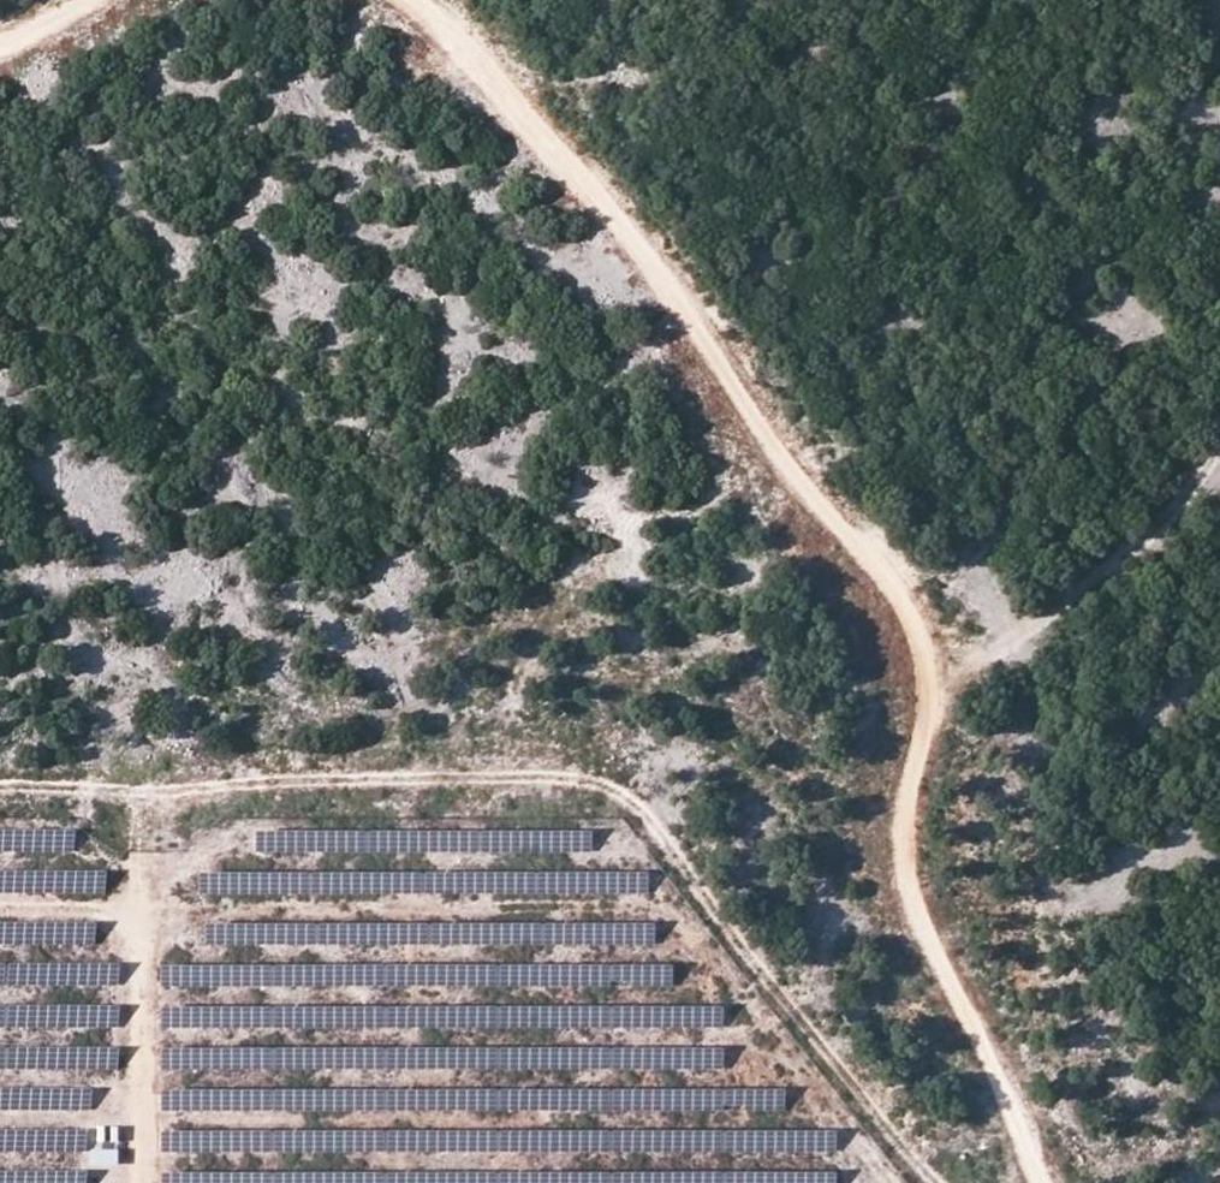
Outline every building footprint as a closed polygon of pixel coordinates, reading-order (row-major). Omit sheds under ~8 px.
[(104,867),(0,867),(0,892),(104,891),(104,867)] [(199,869),(198,892),(269,893),(270,870),(199,869)] [(443,940),(442,918),(349,922),(349,944),(443,940)] [(0,919),(0,948),(93,948),(93,920),(0,919)] [(39,991),(39,959),(0,959),(0,991),(39,991)] [(384,1024),(383,1002),(283,1006),(284,1028),(384,1024)] [(43,1004),(0,1003),(0,1034),(42,1035),(43,1004)] [(259,1146),(290,1148),(291,1130),(260,1128),(259,1146)] [(86,1162),(116,1166),(119,1148),(89,1144),(86,1162)]
